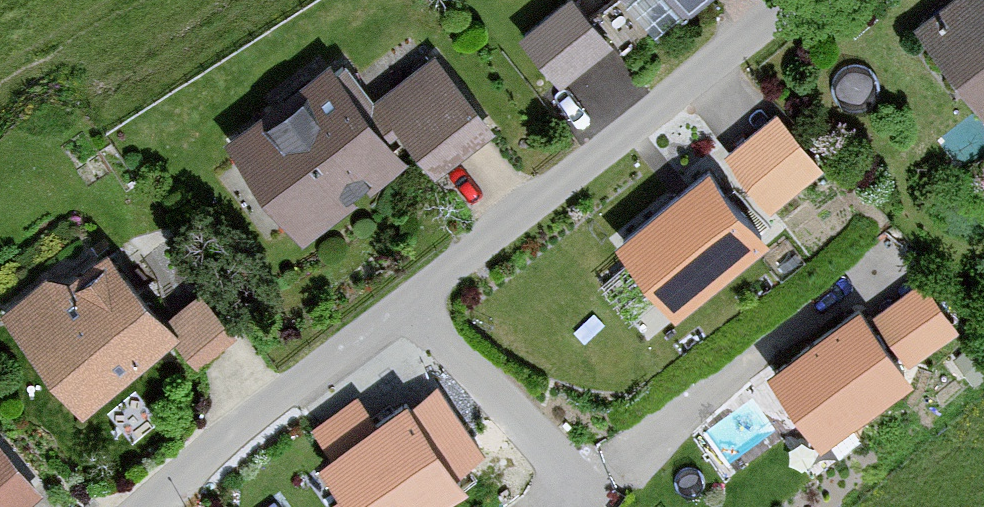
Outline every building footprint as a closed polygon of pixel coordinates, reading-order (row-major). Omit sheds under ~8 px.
[(514,24),(559,76),(611,32),(583,0),(543,0),(514,24)] [(694,0),(635,0),(656,29),(694,0)] [(983,97),(983,0),(946,0),(924,17),(983,97)] [(387,101),(438,161),(483,122),(432,63),(387,101)] [(244,144),(299,220),(398,148),(342,72),(244,144)] [(768,199),(822,152),(773,95),(719,141),(768,199)] [(625,238),(675,300),(759,233),(709,171),(625,238)] [(26,323),(82,396),(167,330),(110,258),(26,323)] [(203,278),(163,304),(195,353),(236,326),(203,278)] [(856,310),(776,372),(822,431),(903,369),(856,310)] [(362,506),(411,506),(459,472),(408,404),(329,462),(362,506)] [(30,489),(0,453),(0,506),(9,506),(30,489)]
